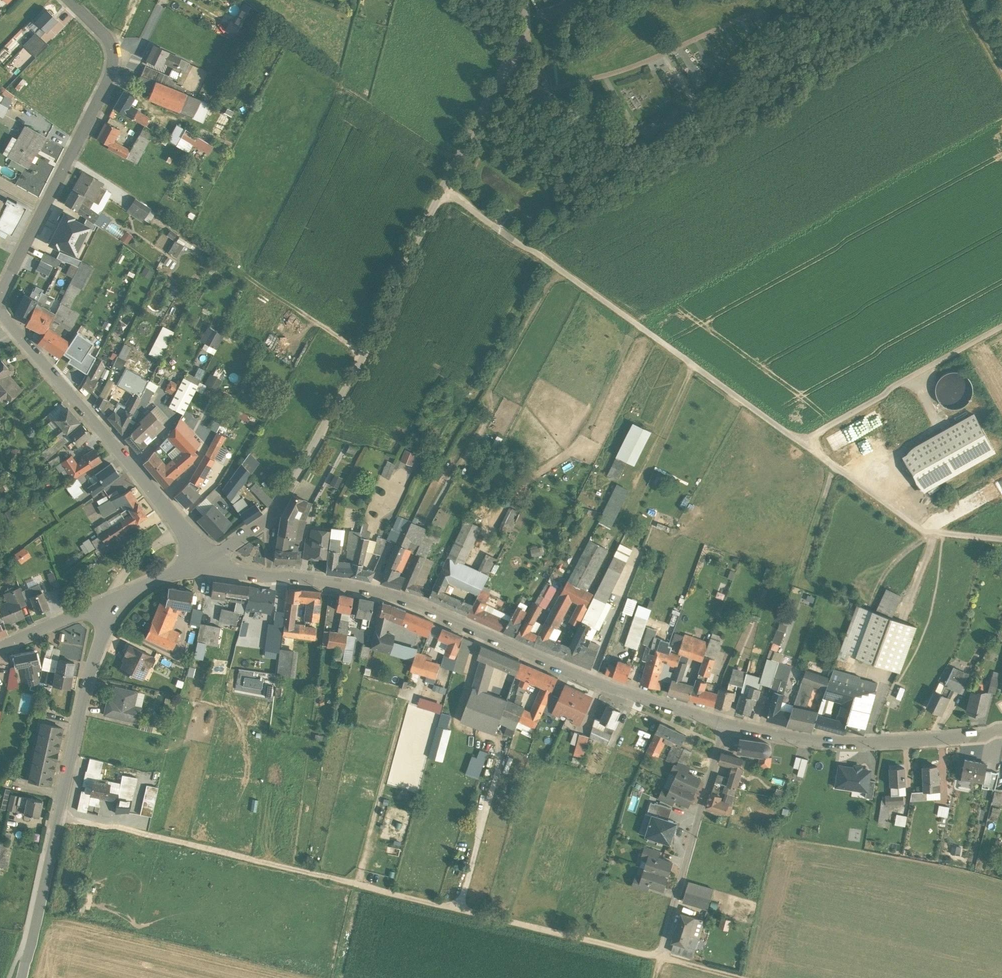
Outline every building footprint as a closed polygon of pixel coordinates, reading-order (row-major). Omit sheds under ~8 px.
[(233,21),(244,27),(254,9),(243,3),(233,21)] [(47,9),(35,21),(41,26),(35,32),(40,36),(57,19),(51,14),(52,13),(49,10),(48,11),(47,9)] [(239,36),(244,27),(233,21),(230,20),(225,29),(239,36)] [(40,36),(35,32),(23,44),(35,56),(47,43),(40,36)] [(186,60),(154,45),(148,59),(160,64),(162,60),(177,67),(178,64),(178,63),(184,65),(186,60)] [(159,71),(144,65),(140,74),(155,80),(159,71)] [(178,75),(168,70),(167,74),(163,83),(173,88),(178,75)] [(167,74),(159,71),(155,80),(163,83),(167,74)] [(155,80),(140,74),(137,82),(151,88),(155,80)] [(163,83),(155,80),(151,88),(148,97),(179,110),(180,107),(186,93),(163,83)] [(14,94),(5,88),(1,92),(10,99),(14,94)] [(147,112),(130,102),(134,95),(123,89),(113,106),(115,107),(130,116),(143,124),(149,114),(147,112)] [(180,107),(192,112),(193,111),(200,98),(186,93),(180,107)] [(213,104),(200,98),(193,111),(206,117),(213,104)] [(224,111),(230,114),(233,109),(226,106),(224,111)] [(154,117),(149,114),(143,124),(149,127),(154,118),(154,117)] [(118,128),(106,121),(96,138),(108,144),(107,147),(125,157),(125,156),(128,151),(120,147),(121,145),(112,140),(118,128)] [(208,153),(213,145),(184,128),(175,123),(167,138),(168,139),(187,151),(192,143),(208,153)] [(25,124),(7,154),(25,164),(36,145),(40,147),(46,136),(25,124)] [(149,139),(139,133),(135,139),(145,145),(149,139)] [(167,138),(158,133),(155,137),(165,143),(168,139),(167,138)] [(135,139),(129,151),(128,151),(125,156),(136,162),(145,145),(135,139)] [(98,180),(82,171),(73,189),(84,195),(76,209),(86,217),(92,221),(97,214),(88,208),(92,201),(97,203),(105,189),(100,186),(102,182),(98,180)] [(72,189),(64,202),(76,209),(84,195),(73,189),(72,189)] [(11,235),(26,206),(16,201),(16,202),(7,197),(5,200),(5,201),(2,206),(3,207),(4,208),(3,209),(0,215),(0,229),(11,235)] [(150,206),(135,197),(126,210),(141,219),(150,206)] [(110,217),(100,210),(97,214),(92,221),(96,224),(102,228),(110,217)] [(65,212),(49,243),(58,247),(59,245),(75,253),(88,227),(88,226),(83,224),(72,218),(73,216),(65,212)] [(92,221),(86,217),(83,224),(88,226),(88,227),(93,229),(96,224),(92,221)] [(133,238),(126,233),(121,241),(128,246),(133,238)] [(60,249),(56,256),(71,262),(77,265),(81,258),(60,249)] [(40,258),(56,266),(60,259),(44,251),(40,258)] [(52,265),(40,259),(36,267),(48,273),(52,265)] [(72,276),(59,302),(70,307),(91,264),(81,259),(78,266),(72,276)] [(71,262),(65,273),(72,276),(78,266),(71,262)] [(37,299),(34,305),(45,310),(46,307),(48,308),(50,305),(43,302),(47,294),(45,293),(41,291),(37,299)] [(37,299),(24,293),(16,310),(28,316),(29,316),(34,305),(37,299)] [(70,307),(59,302),(54,311),(56,312),(54,314),(61,318),(59,322),(69,330),(78,312),(70,307)] [(45,310),(34,305),(29,316),(28,316),(25,323),(36,327),(33,334),(39,337),(47,326),(46,326),(54,312),(48,308),(46,307),(45,310)] [(61,318),(54,314),(48,324),(55,328),(59,322),(61,318)] [(173,328),(160,323),(148,351),(160,357),(173,328)] [(69,341),(47,326),(39,337),(37,340),(60,355),(62,352),(64,349),(69,341)] [(219,331),(212,327),(204,340),(212,345),(219,331)] [(69,341),(64,349),(80,359),(86,350),(92,342),(76,331),(69,341)] [(117,354),(117,355),(124,358),(130,345),(123,342),(117,354)] [(67,360),(86,373),(95,356),(86,350),(80,359),(64,349),(62,352),(69,357),(67,360)] [(109,357),(115,359),(117,355),(117,354),(112,351),(109,357)] [(86,373),(81,384),(91,389),(96,379),(94,378),(102,363),(103,363),(105,359),(97,355),(96,354),(95,356),(86,373)] [(124,358),(117,355),(115,359),(112,364),(121,368),(125,359),(124,358)] [(3,402),(6,400),(6,401),(8,400),(8,399),(10,397),(8,394),(18,386),(6,372),(8,370),(0,360),(0,399),(3,402)] [(126,366),(123,371),(117,383),(132,392),(139,396),(140,396),(145,385),(149,379),(126,366)] [(210,373),(204,383),(213,388),(221,372),(215,368),(212,374),(210,373)] [(183,375),(168,405),(182,412),(197,383),(183,375)] [(950,400),(949,407),(967,410),(972,380),(949,376),(947,386),(941,385),(939,398),(950,400)] [(145,385),(152,389),(154,390),(157,384),(149,379),(145,385)] [(152,389),(145,385),(140,396),(139,396),(135,405),(142,409),(152,389)] [(139,396),(132,392),(119,416),(114,409),(107,415),(121,431),(127,419),(135,405),(139,396)] [(102,396),(98,394),(94,402),(101,408),(105,398),(102,396)] [(155,404),(139,419),(141,421),(149,429),(151,431),(160,422),(166,416),(155,404)] [(79,419),(67,406),(54,417),(59,423),(66,430),(79,419)] [(190,420),(182,412),(178,420),(186,429),(194,422),(191,419),(190,420)] [(974,418),(904,457),(924,494),(994,455),(974,418)] [(127,419),(121,431),(125,435),(135,426),(127,419)] [(186,429),(178,420),(174,426),(183,434),(187,430),(186,429)] [(125,435),(137,450),(145,443),(140,437),(149,429),(141,421),(135,426),(125,435)] [(81,422),(69,433),(73,438),(67,443),(68,444),(72,448),(77,443),(78,444),(90,433),(81,422)] [(651,431),(634,422),(629,431),(647,440),(651,431)] [(49,432),(48,433),(55,440),(61,435),(65,431),(66,430),(59,423),(49,432)] [(49,432),(43,426),(38,430),(50,445),(55,440),(48,433),(49,432)] [(174,426),(167,434),(172,440),(179,447),(187,439),(194,447),(198,442),(187,430),(183,434),(174,426)] [(216,430),(212,437),(213,437),(209,446),(210,446),(206,454),(211,457),(223,434),(216,430)] [(69,433),(67,431),(66,432),(65,431),(61,435),(67,441),(64,443),(67,446),(68,444),(67,443),(73,438),(69,433)] [(647,440),(629,431),(616,456),(634,465),(647,440)] [(167,434),(159,443),(164,448),(172,440),(167,434)] [(55,440),(50,445),(55,451),(64,443),(67,441),(61,435),(55,440)] [(187,439),(179,447),(181,449),(187,457),(193,450),(194,447),(187,439)] [(159,443),(143,460),(163,484),(190,461),(187,457),(181,449),(171,457),(164,448),(159,443)] [(50,445),(41,450),(47,458),(55,451),(50,445)] [(83,458),(76,463),(75,461),(66,466),(69,470),(73,476),(100,458),(93,448),(92,448),(92,449),(81,456),(83,458)] [(193,450),(187,457),(190,461),(197,453),(193,450)] [(416,455),(406,450),(402,460),(412,464),(416,455)] [(59,453),(49,459),(53,465),(57,462),(62,459),(59,453)] [(204,453),(189,478),(198,484),(213,458),(211,457),(206,454),(204,453)] [(62,459),(57,462),(65,473),(69,470),(66,466),(75,461),(70,454),(62,459)] [(245,455),(221,488),(229,498),(231,495),(232,494),(255,465),(245,455)] [(393,463),(388,461),(386,466),(385,466),(381,475),(389,479),(393,470),(390,468),(393,463)] [(110,462),(95,472),(99,477),(104,485),(111,480),(110,478),(118,473),(110,462)] [(439,472),(435,478),(438,481),(443,474),(439,472)] [(340,477),(333,473),(328,482),(336,485),(340,477)] [(104,485),(99,477),(93,482),(98,489),(104,485)] [(73,478),(65,483),(70,490),(78,484),(73,478)] [(189,478),(173,493),(185,505),(198,492),(194,488),(198,484),(189,478)] [(260,489),(253,482),(249,486),(256,494),(260,489)] [(78,484),(70,490),(74,495),(82,490),(78,484)] [(610,528),(628,491),(616,485),(598,522),(610,528)] [(129,488),(119,494),(123,501),(133,495),(129,488)] [(262,488),(260,489),(256,494),(268,506),(273,500),(262,488)] [(291,493),(284,507),(284,508),(285,507),(290,508),(292,504),(291,504),(294,499),(292,499),(294,494),(291,493)] [(119,494),(100,504),(99,508),(102,513),(119,503),(123,501),(119,494)] [(237,503),(232,494),(231,495),(229,498),(234,505),(237,503)] [(145,513),(133,495),(123,501),(119,503),(127,514),(120,519),(125,527),(145,513)] [(305,498),(297,495),(295,500),(294,499),(291,504),(292,504),(300,508),(301,508),(305,498)] [(305,498),(301,508),(300,508),(298,516),(305,517),(311,501),(305,498)] [(237,503),(234,505),(239,513),(239,512),(246,508),(241,500),(237,503)] [(246,508),(239,512),(245,521),(261,510),(254,502),(246,508)] [(212,504),(197,518),(214,536),(229,521),(212,504)] [(450,514),(439,508),(431,523),(441,529),(450,514)] [(511,510),(504,525),(512,529),(520,515),(511,510)] [(292,515),(281,513),(282,513),(281,513),(280,513),(277,533),(289,534),(292,515)] [(298,516),(292,515),(289,534),(289,537),(294,538),(298,516)] [(294,538),(299,539),(301,539),(305,517),(298,516),(294,538)] [(411,523),(397,517),(393,527),(398,529),(402,530),(407,532),(411,523)] [(407,532),(405,537),(411,540),(420,544),(421,543),(427,529),(419,526),(421,520),(415,518),(411,523),(407,532)] [(120,519),(99,533),(104,542),(105,541),(125,527),(120,519)] [(107,520),(98,525),(101,530),(110,524),(107,520)] [(98,525),(97,523),(92,526),(96,533),(101,530),(98,525)] [(477,528),(465,523),(459,534),(467,538),(471,540),(477,528)] [(369,527),(361,525),(359,532),(356,546),(366,548),(370,534),(367,533),(367,532),(367,533),(369,527)] [(512,529),(504,525),(501,530),(510,535),(512,529)] [(398,529),(393,527),(390,533),(389,535),(394,537),(398,529)] [(394,537),(389,535),(387,540),(397,544),(397,543),(399,539),(402,530),(398,529),(394,537)] [(407,532),(402,530),(399,539),(403,541),(405,537),(407,532)] [(359,532),(349,531),(348,547),(356,548),(356,546),(359,532)] [(119,546),(131,539),(126,532),(115,539),(119,546)] [(329,534),(313,532),(312,540),(310,558),(313,558),(313,556),(326,557),(328,543),(329,534)] [(99,533),(91,539),(96,546),(94,548),(95,549),(98,554),(100,553),(100,554),(109,548),(105,542),(105,541),(104,542),(99,533)] [(289,534),(277,533),(276,540),(284,542),(285,540),(288,540),(288,537),(289,534)] [(334,533),(330,533),(328,543),(329,543),(329,542),(339,544),(340,534),(334,533)] [(459,534),(448,558),(455,560),(460,554),(467,538),(459,534)] [(289,537),(288,537),(288,540),(287,547),(286,547),(284,549),(284,551),(296,553),(297,550),(299,539),(294,538),(289,537)] [(411,540),(405,537),(403,541),(401,545),(406,547),(406,548),(408,548),(411,540)] [(312,540),(305,539),(303,551),(302,557),(310,558),(312,540)] [(403,541),(399,539),(397,543),(397,544),(388,565),(396,569),(405,549),(406,548),(406,547),(401,545),(403,541)] [(284,542),(276,540),(275,548),(274,548),(272,560),(294,563),(296,553),(284,551),(284,549),(286,547),(287,547),(288,540),(285,540),(284,542)] [(586,591),(608,550),(589,540),(567,581),(586,591)] [(339,544),(329,542),(329,543),(325,573),(335,575),(336,565),(339,544)] [(376,543),(375,543),(372,553),(380,555),(385,545),(382,544),(376,543)] [(420,544),(416,553),(425,557),(430,547),(421,543),(420,544)] [(632,549),(620,544),(609,567),(621,573),(627,562),(626,561),(632,549)] [(21,561),(30,554),(23,545),(14,552),(21,561)] [(352,563),(349,576),(369,580),(373,571),(361,569),(365,549),(366,549),(366,548),(356,546),(356,548),(352,563)] [(356,548),(348,547),(347,556),(354,557),(356,548)] [(542,557),(541,548),(532,549),(534,558),(542,557)] [(396,569),(388,565),(380,582),(401,588),(405,578),(397,576),(400,571),(402,572),(410,552),(405,549),(396,569)] [(303,551),(297,550),(296,553),(294,563),(301,564),(302,557),(303,551)] [(405,578),(401,588),(410,592),(422,596),(424,587),(416,585),(417,582),(415,582),(425,557),(416,553),(416,554),(405,578)] [(497,559),(489,554),(480,572),(489,576),(497,559)] [(448,558),(444,568),(467,579),(472,568),(455,560),(448,558)] [(343,566),(336,565),(335,575),(342,576),(349,576),(352,563),(347,562),(344,562),(343,566)] [(621,573),(609,567),(594,596),(606,602),(621,573)] [(636,574),(633,582),(638,584),(645,569),(640,567),(637,575),(636,574)] [(467,579),(444,568),(440,575),(449,580),(448,580),(463,587),(467,579)] [(480,572),(472,568),(467,579),(463,587),(479,594),(482,589),(484,586),(489,576),(480,572)] [(449,580),(440,575),(433,589),(429,598),(463,613),(467,604),(445,594),(446,592),(443,591),(448,580),(449,580)] [(550,585),(539,605),(543,607),(547,609),(549,606),(547,605),(559,584),(550,578),(547,583),(550,585)] [(225,581),(212,579),(210,593),(223,595),(225,581)] [(248,584),(225,581),(223,595),(239,597),(246,598),(248,585),(248,584)] [(586,591),(567,581),(561,593),(562,593),(571,598),(579,603),(587,606),(593,595),(586,591)] [(41,590),(38,582),(31,585),(34,593),(30,594),(30,595),(36,611),(48,606),(42,590),(41,590)] [(67,582),(61,586),(64,591),(70,587),(67,582)] [(25,602),(19,585),(12,588),(16,596),(19,604),(25,602)] [(31,585),(24,587),(27,596),(30,595),(30,594),(34,593),(31,585)] [(192,589),(167,585),(164,602),(180,605),(189,606),(192,589)] [(246,598),(244,606),(270,612),(275,591),(248,585),(246,598)] [(12,588),(4,591),(7,599),(16,596),(12,588)] [(321,592),(307,591),(288,589),(284,617),(294,618),(296,600),(306,601),(307,601),(319,603),(321,592)] [(488,593),(482,589),(479,594),(477,599),(486,603),(490,594),(488,593)] [(901,596),(886,589),(876,612),(891,617),(901,596)] [(562,593),(546,622),(553,627),(556,628),(571,598),(562,593)] [(353,597),(339,594),(336,610),(342,611),(338,628),(347,629),(349,613),(353,597)] [(7,599),(8,601),(0,604),(0,613),(4,622),(23,614),(19,604),(16,596),(7,599)] [(606,602),(594,596),(581,622),(590,626),(594,627),(606,602)] [(239,597),(236,610),(243,610),(244,606),(246,598),(239,597)] [(373,601),(358,598),(355,615),(363,616),(361,625),(368,626),(369,618),(370,618),(373,601)] [(486,603),(477,599),(473,606),(468,615),(492,626),(497,617),(482,610),(486,603)] [(159,600),(145,635),(172,646),(178,631),(168,627),(176,609),(178,610),(180,605),(164,602),(159,600)] [(319,603),(307,601),(305,620),(317,622),(319,603)] [(406,611),(382,603),(375,631),(384,633),(388,618),(410,626),(414,614),(406,611)] [(535,603),(525,620),(533,624),(543,607),(535,603)] [(587,606),(579,603),(576,610),(583,614),(587,607),(587,606)] [(473,606),(467,604),(463,613),(468,615),(473,606)] [(624,645),(637,649),(651,610),(639,605),(624,645)] [(857,605),(841,650),(849,653),(856,656),(873,611),(857,605)] [(201,608),(192,606),(189,621),(199,623),(199,621),(201,608)] [(236,610),(220,606),(218,619),(221,619),(235,623),(238,610),(236,610)] [(583,614),(576,610),(570,622),(577,626),(583,614)] [(279,652),(284,612),(275,611),(273,624),(268,624),(264,651),(265,651),(279,652)] [(873,611),(856,656),(900,672),(916,627),(891,617),(876,612),(873,611)] [(434,622),(414,614),(410,626),(410,628),(429,636),(434,622)] [(512,617),(507,614),(504,620),(509,622),(512,617)] [(218,619),(208,616),(207,622),(199,621),(199,623),(197,631),(196,640),(205,642),(216,644),(221,619),(218,619)] [(316,629),(295,626),(293,625),(294,618),(284,617),(282,635),(293,637),(315,639),(316,629)] [(504,620),(497,617),(492,626),(504,631),(509,622),(504,620)] [(512,617),(509,622),(504,631),(514,636),(522,622),(512,617)] [(533,624),(525,620),(516,637),(528,643),(528,642),(534,645),(538,635),(544,624),(539,622),(537,626),(533,624)] [(245,636),(248,623),(242,621),(239,635),(245,636)] [(546,622),(539,634),(538,635),(534,645),(563,658),(568,648),(547,639),(553,627),(546,622)] [(590,626),(581,622),(581,623),(582,623),(571,646),(570,645),(563,658),(591,669),(598,652),(585,647),(582,645),(585,638),(585,637),(590,626)] [(590,626),(585,637),(585,638),(582,645),(585,647),(598,652),(600,646),(590,642),(596,629),(594,627),(590,626)] [(657,630),(648,627),(643,644),(647,645),(651,646),(654,637),(655,637),(657,630)] [(462,637),(443,628),(438,638),(449,643),(444,654),(445,654),(455,658),(460,647),(458,646),(462,637)] [(777,629),(773,642),(767,658),(781,663),(784,654),(778,652),(781,644),(785,632),(777,629)] [(384,633),(375,631),(371,647),(389,652),(392,644),(393,636),(384,633)] [(346,635),(329,632),(326,646),(344,649),(346,635)] [(355,636),(346,635),(344,649),(342,660),(350,661),(355,636)] [(692,637),(685,635),(679,650),(678,653),(702,661),(709,643),(692,637)] [(456,659),(453,670),(463,673),(473,641),(462,637),(460,647),(456,659)] [(651,646),(651,649),(657,651),(661,639),(655,637),(654,637),(651,646)] [(426,642),(417,639),(414,649),(413,650),(417,651),(422,653),(426,642)] [(657,651),(651,649),(651,646),(647,645),(645,652),(650,653),(647,662),(646,668),(641,683),(660,689),(663,680),(670,682),(673,673),(668,671),(669,667),(669,664),(676,667),(677,668),(679,661),(680,656),(677,655),(670,653),(672,647),(668,646),(669,642),(661,639),(657,651)] [(205,642),(196,640),(193,655),(202,657),(205,642)] [(49,641),(47,641),(45,651),(50,653),(52,645),(53,642),(49,641)] [(143,650),(128,642),(124,652),(126,653),(127,652),(133,655),(134,653),(140,656),(143,650)] [(414,649),(392,644),(389,652),(403,656),(414,659),(417,652),(417,651),(413,650),(414,649)] [(59,646),(52,645),(50,653),(50,656),(57,657),(59,648),(59,646)] [(370,647),(362,645),(360,657),(367,659),(370,647)] [(521,662),(482,645),(478,657),(481,659),(476,681),(487,684),(493,662),(509,669),(517,673),(521,662)] [(679,650),(672,647),(670,653),(677,655),(678,653),(679,650)] [(35,649),(14,653),(16,665),(24,663),(27,677),(37,675),(36,669),(39,668),(35,649)] [(133,655),(127,652),(126,653),(124,658),(123,658),(119,667),(130,673),(130,672),(138,675),(144,662),(149,664),(153,655),(143,650),(140,656),(134,653),(133,655)] [(293,651),(280,650),(277,675),(290,677),(293,651)] [(840,650),(837,659),(846,662),(849,653),(841,650),(840,650)] [(278,660),(279,652),(265,651),(264,658),(278,660)] [(425,655),(417,652),(414,659),(413,665),(411,671),(436,678),(440,665),(425,660),(425,655)] [(455,658),(445,654),(442,666),(453,670),(456,659),(455,658)] [(73,660),(57,657),(50,656),(49,655),(48,661),(56,663),(55,670),(71,673),(73,660)] [(414,659),(403,656),(401,662),(413,665),(414,659)] [(715,659),(705,656),(702,666),(711,669),(715,659)] [(620,661),(618,661),(616,667),(609,664),(606,674),(626,681),(632,666),(620,661)] [(686,663),(679,661),(677,668),(676,667),(668,693),(689,699),(694,686),(681,682),(682,677),(687,663),(686,663)] [(542,671),(521,662),(517,673),(517,675),(523,677),(519,685),(520,686),(526,688),(530,680),(536,683),(542,671)] [(774,677),(787,682),(792,666),(781,663),(779,662),(774,677)] [(188,664),(186,673),(192,674),(194,666),(188,664)] [(13,665),(11,666),(6,686),(17,684),(13,665)] [(711,669),(702,666),(699,672),(709,675),(711,669)] [(968,674),(955,667),(950,676),(964,682),(968,674)] [(517,673),(509,669),(503,687),(499,697),(507,700),(517,675),(517,673)] [(740,670),(733,669),(729,683),(737,685),(737,686),(738,686),(740,675),(739,674),(740,670)] [(71,673),(55,670),(53,677),(45,675),(44,681),(52,682),(68,686),(71,673)] [(830,678),(806,670),(802,681),(815,685),(826,689),(830,679),(830,678)] [(558,678),(542,671),(536,683),(543,686),(537,700),(545,704),(552,690),(558,678)] [(694,686),(689,699),(715,706),(718,694),(704,690),(709,675),(699,672),(697,678),(696,678),(694,686)] [(746,676),(740,675),(738,686),(743,687),(745,678),(746,676)] [(964,682),(950,676),(945,685),(952,688),(960,692),(966,683),(964,682)] [(787,682),(774,677),(771,686),(770,691),(774,692),(775,691),(784,694),(787,682)] [(860,678),(854,677),(851,685),(857,687),(859,679),(860,679),(860,678)] [(851,685),(830,679),(826,689),(824,696),(828,697),(843,701),(852,704),(854,699),(857,687),(851,685)] [(860,679),(859,679),(857,687),(854,699),(869,703),(872,703),(877,684),(860,679)] [(487,684),(476,681),(474,685),(485,689),(487,684)] [(796,697),(793,707),(806,710),(806,708),(815,685),(802,681),(796,697)] [(999,683),(991,682),(988,695),(995,696),(999,683)] [(727,691),(720,689),(715,706),(729,709),(732,699),(734,699),(737,686),(737,685),(729,683),(727,691)] [(945,685),(940,683),(935,691),(941,694),(945,685)] [(134,689),(115,685),(111,703),(106,702),(103,712),(136,719),(139,709),(129,707),(134,689)] [(952,688),(945,685),(941,694),(948,697),(952,688)] [(526,688),(520,686),(517,694),(519,694),(523,696),(526,688)] [(474,688),(473,687),(460,721),(478,728),(491,694),(484,692),(474,688)] [(560,699),(554,711),(567,717),(578,693),(565,687),(560,699)] [(749,696),(741,694),(736,710),(750,714),(753,704),(755,705),(758,693),(750,691),(749,696)] [(784,694),(775,691),(774,692),(767,719),(776,722),(784,694)] [(941,694),(935,691),(927,707),(940,713),(948,697),(941,694)] [(591,699),(578,693),(567,717),(580,724),(591,699)] [(989,697),(973,693),(968,712),(984,716),(989,697)] [(519,694),(514,705),(518,707),(523,696),(519,694)] [(796,697),(784,694),(776,722),(787,725),(793,707),(796,697)] [(560,699),(551,695),(544,711),(552,715),(554,711),(560,699)] [(499,697),(497,696),(485,730),(495,734),(499,722),(507,702),(508,700),(499,697)] [(824,696),(819,711),(819,712),(818,712),(818,715),(830,719),(831,714),(826,713),(827,711),(826,710),(829,700),(827,700),(828,697),(824,696)] [(852,704),(845,728),(863,733),(872,703),(869,703),(854,699),(852,704)] [(545,704),(537,700),(531,713),(539,718),(545,704)] [(852,704),(843,701),(838,721),(830,719),(818,715),(814,725),(843,733),(845,728),(852,704)] [(514,705),(507,702),(499,722),(508,726),(515,729),(519,721),(524,710),(518,707),(514,705)] [(45,708),(32,705),(31,712),(44,715),(45,711),(45,708)] [(620,711),(608,706),(601,721),(600,721),(608,724),(615,728),(618,720),(617,719),(620,711)] [(806,710),(793,707),(787,725),(812,730),(814,725),(818,715),(818,712),(806,710)] [(531,713),(524,710),(519,721),(534,728),(539,718),(531,713)] [(451,716),(441,713),(429,758),(442,762),(443,756),(451,730),(447,729),(451,716)] [(153,719),(140,716),(138,723),(137,726),(151,729),(153,719)] [(601,721),(595,718),(593,727),(604,732),(608,724),(600,721),(601,721)] [(62,725),(41,721),(29,777),(49,782),(62,725)] [(686,735),(660,723),(656,732),(682,745),(686,735)] [(615,728),(608,724),(604,732),(611,735),(615,728)] [(604,732),(593,727),(590,737),(607,745),(612,735),(604,732)] [(579,734),(574,732),(570,743),(575,745),(579,734)] [(682,745),(656,732),(646,751),(657,756),(664,742),(673,746),(679,749),(680,747),(682,745)] [(589,737),(579,734),(574,755),(583,757),(589,737)] [(764,742),(758,741),(757,741),(756,741),(749,740),(748,740),(741,739),(741,738),(740,738),(740,740),(738,751),(738,753),(739,753),(746,754),(747,754),(754,755),(755,755),(760,756),(758,766),(770,768),(772,757),(768,757),(768,755),(769,755),(771,751),(771,750),(770,746),(769,744),(769,745),(766,742),(764,742)] [(679,749),(673,746),(666,760),(675,764),(677,765),(678,761),(687,765),(692,752),(680,747),(679,749)] [(465,774),(478,778),(488,753),(480,750),(478,757),(472,755),(465,774)] [(742,759),(721,753),(719,762),(733,766),(740,768),(742,759)] [(98,776),(102,758),(89,755),(83,780),(85,783),(91,785),(92,775),(98,776)] [(802,758),(796,757),(793,767),(799,769),(802,758)] [(799,769),(797,775),(803,777),(808,760),(802,758),(799,769)] [(987,763),(965,759),(961,777),(983,781),(984,781),(986,770),(987,763)] [(690,767),(678,761),(677,765),(675,764),(673,768),(678,771),(679,770),(686,774),(687,773),(690,767)] [(733,766),(731,771),(732,772),(730,778),(728,786),(736,789),(740,768),(733,766)] [(870,771),(840,766),(836,786),(866,790),(867,791),(869,780),(870,771)] [(937,766),(923,767),(924,792),(927,792),(940,791),(939,774),(938,774),(937,766)] [(904,768),(890,768),(891,795),(899,795),(899,785),(905,785),(904,768)] [(686,774),(679,770),(678,771),(673,782),(694,792),(701,779),(687,773),(686,774)] [(992,771),(986,770),(984,781),(983,781),(982,786),(989,787),(992,771)] [(121,771),(117,795),(131,797),(135,773),(121,771)] [(999,773),(992,771),(989,787),(995,788),(999,773)] [(730,778),(717,774),(715,782),(728,786),(730,778)] [(98,776),(92,775),(91,785),(90,791),(99,793),(98,795),(105,796),(107,788),(109,778),(98,776)] [(875,781),(869,780),(867,791),(866,790),(865,797),(873,798),(875,781)] [(694,792),(673,782),(668,794),(667,794),(675,798),(675,799),(688,805),(694,792)] [(85,785),(85,787),(84,788),(84,789),(81,789),(77,807),(85,809),(89,791),(90,791),(91,785),(85,783),(85,785)] [(146,783),(139,813),(151,815),(158,786),(146,783)] [(736,789),(728,786),(726,795),(729,796),(727,803),(732,804),(736,789)] [(117,790),(107,788),(105,796),(116,798),(117,790)] [(995,789),(992,802),(1001,804),(1001,801),(1001,790),(995,789)] [(675,798),(667,794),(668,794),(662,791),(658,799),(672,805),(675,799),(675,798)] [(927,801),(927,792),(924,792),(912,792),(910,802),(927,801)] [(41,798),(27,795),(18,793),(16,802),(25,804),(23,810),(38,814),(41,798)] [(720,796),(711,793),(707,807),(726,814),(729,806),(718,802),(720,796)] [(131,797),(117,795),(115,808),(129,811),(131,797)] [(891,795),(885,796),(885,797),(886,804),(889,804),(904,803),(903,795),(891,795)] [(877,821),(887,822),(889,804),(886,804),(885,797),(882,796),(877,821)] [(653,815),(668,820),(672,808),(651,801),(647,813),(653,815)] [(25,804),(16,802),(15,809),(23,810),(25,804)] [(949,807),(939,806),(938,816),(948,818),(949,807)] [(908,816),(896,814),(894,824),(906,827),(908,816)] [(671,843),(677,823),(668,820),(653,815),(646,836),(649,837),(647,841),(657,844),(658,839),(671,843)] [(6,865),(11,842),(0,840),(0,864),(6,865)] [(951,844),(951,853),(962,853),(962,845),(951,844)] [(660,851),(645,847),(643,854),(649,856),(657,858),(658,858),(660,851)] [(657,858),(649,856),(645,869),(668,876),(672,862),(658,858),(657,858)] [(668,876),(645,869),(641,881),(649,884),(649,885),(663,890),(668,876)] [(649,884),(641,881),(635,879),(633,887),(647,891),(649,885),(649,884)] [(713,889),(689,882),(683,901),(708,908),(713,889)] [(694,917),(681,913),(672,942),(674,942),(684,945),(694,917)] [(694,917),(684,945),(693,948),(695,940),(698,941),(699,937),(704,920),(694,917)] [(733,924),(723,921),(720,932),(730,934),(733,924)] [(684,945),(674,942),(671,951),(693,958),(698,941),(695,940),(693,948),(684,945)]
